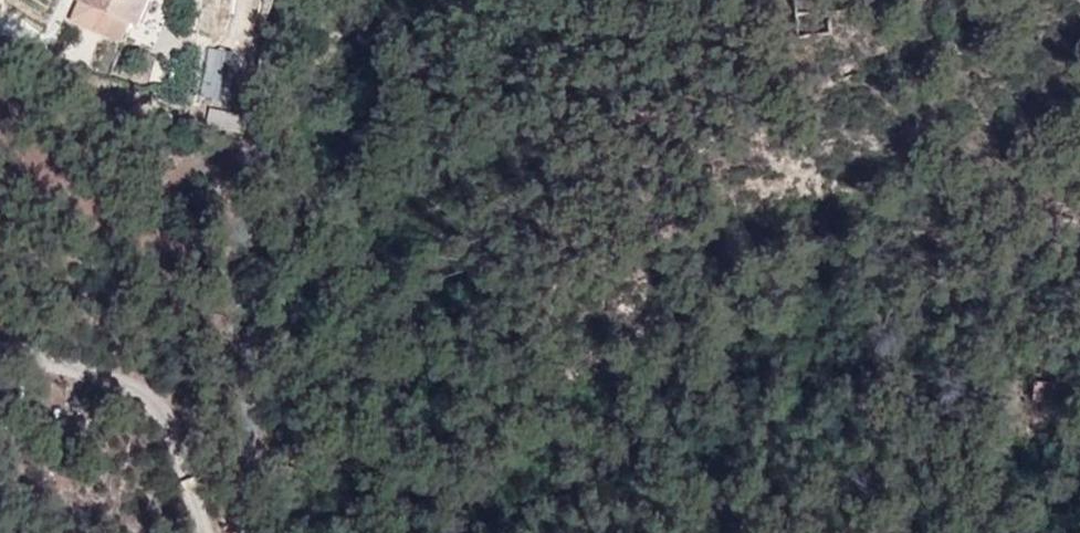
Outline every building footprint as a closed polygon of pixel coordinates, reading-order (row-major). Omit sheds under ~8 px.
[(160,0),(88,0),(81,17),(134,39),(143,42),(160,0)] [(126,61),(134,39),(81,17),(72,40),(126,61)]
